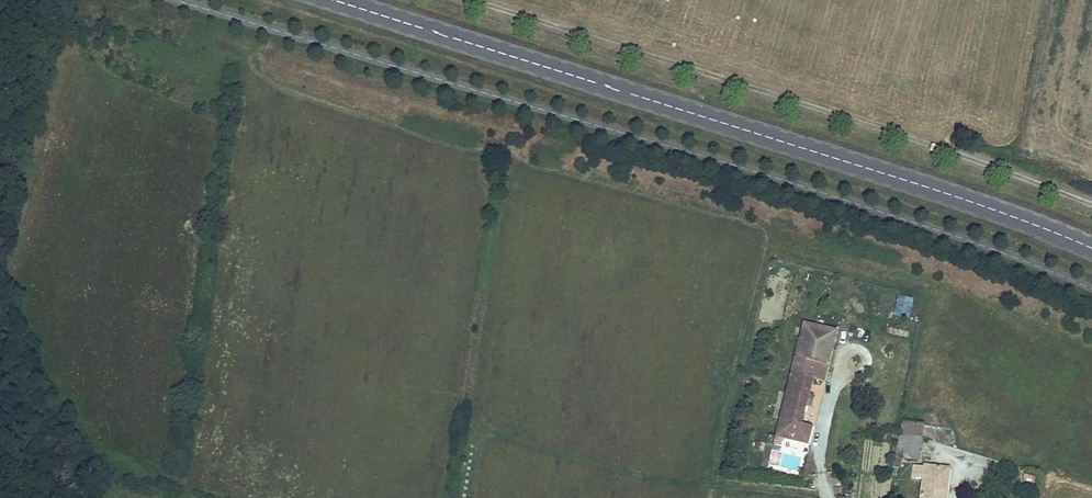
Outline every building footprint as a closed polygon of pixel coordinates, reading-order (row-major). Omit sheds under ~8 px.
[(909,319),(913,298),(899,296),(895,316),(909,319)] [(835,331),(804,324),(774,435),(780,437),(807,444),(811,426),(800,424),(812,377),(823,381),(835,331)] [(903,421),(901,434),(921,438),(924,425),(903,421)] [(918,460),(921,438),(901,434),(899,434),(895,457),(902,458),(918,460)] [(778,447),(780,437),(774,435),(771,446),(778,447)] [(902,458),(895,457),(894,467),(901,468),(902,458)] [(913,466),(912,478),(924,479),(921,497),(945,497),(948,469),(924,466),(924,467),(913,466)] [(1025,472),(1022,483),(1034,486),(1037,476),(1025,472)]
